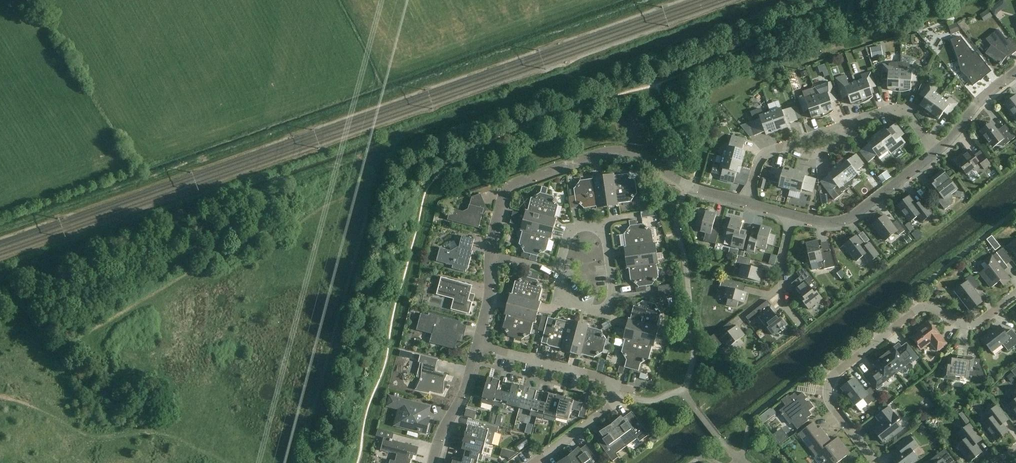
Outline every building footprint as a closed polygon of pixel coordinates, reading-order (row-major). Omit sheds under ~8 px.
[(998,30),(986,39),(991,46),(985,54),(999,64),(1000,65),(1002,63),(1006,57),(1011,53),(1012,55),(1015,52),(1015,47),(1010,38),(1007,40),(998,30)] [(958,61),(961,71),(967,77),(973,85),(973,86),(984,78),(980,73),(982,71),(988,67),(976,51),(974,53),(960,36),(951,40),(958,61)] [(897,92),(899,92),(900,70),(893,69),(893,65),(883,64),(882,80),(888,80),(888,89),(889,90),(891,90),(892,91),(894,91),(896,92),(897,92)] [(908,70),(900,70),(899,92),(901,92),(903,92),(904,92),(906,92),(908,91),(909,91),(911,90),(911,82),(917,82),(918,66),(908,66),(908,70)] [(872,98),(873,97),(870,89),(876,87),(871,72),(861,75),(862,80),(856,82),(863,103),(865,103),(866,102),(868,101),(869,100),(871,99),(872,98)] [(863,103),(856,82),(849,85),(847,80),(837,84),(843,99),(848,97),(851,105),(853,105),(855,105),(857,105),(859,104),(861,104),(863,103)] [(814,88),(824,117),(826,116),(827,116),(829,115),(830,114),(832,113),(833,112),(834,110),(831,102),(837,100),(830,82),(814,88)] [(926,114),(928,115),(941,97),(935,92),(938,89),(929,83),(920,95),(925,99),(920,106),(921,107),(922,109),(923,110),(924,111),(925,113),(926,114)] [(917,84),(913,93),(918,96),(922,86),(917,84)] [(822,118),(824,117),(814,88),(808,90),(807,92),(808,94),(798,97),(803,112),(809,110),(812,118),(814,118),(815,118),(817,118),(819,118),(821,118),(822,118)] [(1004,105),(1015,120),(1015,96),(1004,105)] [(947,101),(941,97),(928,115),(929,116),(931,117),(932,117),(934,118),(936,119),(937,119),(939,119),(944,113),(949,116),(958,103),(950,97),(947,101)] [(770,112),(777,131),(788,127),(787,124),(797,121),(793,107),(782,111),(781,108),(770,112)] [(750,112),(754,121),(750,122),(755,136),(765,132),(766,135),(777,131),(770,112),(764,115),(761,108),(750,112)] [(876,135),(888,151),(897,144),(895,141),(904,135),(896,123),(887,130),(885,128),(876,135)] [(994,126),(988,125),(980,131),(991,145),(1003,147),(1015,138),(1007,126),(1000,131),(998,131),(994,126)] [(888,151),(876,135),(867,142),(868,145),(860,151),(868,163),(877,156),(879,158),(888,151)] [(723,157),(743,162),(746,151),(743,150),(746,139),(732,136),(729,146),(726,146),(723,157)] [(984,170),(991,165),(982,154),(976,159),(969,150),(957,159),(960,164),(959,165),(967,175),(974,169),(975,171),(982,166),(984,170)] [(846,159),(836,166),(849,182),(858,174),(856,172),(865,165),(856,154),(847,161),(846,159)] [(712,173),(721,175),(720,180),(734,183),(737,173),(740,173),(743,162),(723,157),(721,164),(715,162),(712,173)] [(849,182),(836,166),(827,173),(829,175),(820,182),(834,200),(843,193),(843,192),(852,185),(849,182)] [(790,190),(795,170),(784,167),(783,170),(772,168),(769,181),(779,184),(779,187),(790,190)] [(949,205),(952,202),(953,197),(951,195),(958,189),(941,168),(941,169),(943,171),(933,178),(935,182),(932,184),(939,193),(935,197),(945,210),(950,206),(949,205)] [(880,172),(883,181),(892,178),(889,169),(880,172)] [(806,173),(795,170),(790,190),(801,193),(802,190),(813,193),(816,179),(806,176),(806,173)] [(612,174),(603,176),(606,191),(636,187),(635,180),(634,180),(628,175),(628,174),(614,176),(614,174),(612,175),(612,174)] [(575,196),(606,191),(603,176),(595,177),(593,177),(593,179),(580,181),(580,182),(575,188),(574,189),(575,196)] [(636,187),(606,191),(608,207),(616,206),(616,205),(619,205),(618,204),(632,202),(632,201),(637,194),(636,187)] [(600,208),(608,207),(606,191),(575,196),(576,203),(577,203),(584,208),(584,209),(597,207),(597,208),(600,208)] [(523,221),(539,225),(547,195),(540,193),(539,194),(532,198),(531,198),(528,211),(526,210),(526,212),(523,221)] [(468,209),(463,212),(451,208),(448,220),(479,228),(484,209),(485,210),(485,209),(484,209),(485,204),(481,194),(472,197),(470,205),(468,209)] [(554,196),(547,195),(539,225),(554,229),(556,220),(557,218),(555,218),(558,205),(558,204),(553,197),(554,196)] [(922,222),(933,214),(925,203),(919,208),(909,196),(898,206),(910,222),(918,216),(922,222)] [(716,244),(720,229),(713,227),(716,214),(706,211),(705,217),(699,215),(696,226),(702,227),(701,232),(706,233),(704,241),(716,244)] [(899,235),(905,231),(897,221),(892,225),(885,216),(873,225),(886,240),(896,232),(899,235)] [(749,228),(742,227),(743,221),(731,218),(729,226),(726,227),(726,229),(728,231),(726,238),(733,240),(731,246),(743,250),(749,228)] [(625,249),(626,258),(641,256),(637,225),(636,220),(629,221),(630,226),(630,227),(625,234),(624,234),(626,247),(624,247),(625,249)] [(531,254),(531,255),(539,225),(523,221),(521,229),(521,231),(522,231),(519,244),(520,245),(524,252),(524,253),(522,252),(521,257),(529,259),(531,254)] [(637,225),(641,256),(657,253),(656,245),(655,243),(654,243),(652,230),(651,230),(644,225),(644,224),(637,225)] [(552,237),(554,229),(539,225),(531,255),(538,256),(545,251),(546,252),(550,239),(551,239),(552,237)] [(761,226),(760,231),(753,230),(747,251),(754,252),(756,246),(766,249),(767,245),(773,246),(776,236),(770,234),(772,229),(761,226)] [(440,248),(437,261),(453,266),(452,269),(466,272),(467,269),(468,270),(473,251),(471,251),(475,239),(462,236),(459,247),(458,247),(452,251),(440,248)] [(870,262),(879,255),(869,243),(865,247),(856,236),(844,245),(856,261),(864,255),(870,262)] [(997,249),(1002,246),(995,237),(990,240),(997,249)] [(831,252),(828,252),(821,254),(818,240),(806,243),(808,252),(806,253),(806,256),(809,257),(811,264),(818,262),(819,269),(824,267),(824,269),(835,267),(831,252)] [(1010,280),(1003,271),(1008,267),(1000,257),(1005,253),(1002,249),(982,265),(985,269),(980,273),(992,288),(1000,281),(1003,285),(1010,280)] [(657,253),(641,256),(646,286),(653,285),(653,284),(658,278),(659,278),(657,264),(658,264),(658,262),(658,259),(664,258),(664,252),(657,253)] [(646,286),(641,256),(626,258),(627,266),(627,269),(629,268),(631,282),(632,281),(638,286),(639,287),(646,286)] [(759,282),(763,270),(749,266),(751,259),(738,256),(735,268),(741,270),(739,276),(759,282)] [(531,278),(523,308),(538,312),(540,304),(541,302),(539,301),(542,288),(537,281),(539,274),(532,273),(531,278)] [(822,299),(815,289),(817,287),(812,281),(814,280),(811,276),(810,278),(806,273),(801,276),(805,281),(796,288),(803,298),(801,299),(809,309),(822,299)] [(967,282),(955,292),(970,311),(983,301),(974,290),(980,286),(971,275),(965,279),(967,282)] [(531,278),(524,276),(523,277),(516,281),(515,281),(512,294),(510,294),(510,296),(507,304),(523,308),(531,278)] [(441,277),(436,295),(437,295),(437,294),(455,298),(452,309),(469,313),(469,314),(470,314),(473,302),(468,301),(472,286),(459,282),(459,283),(441,278),(442,277),(441,277)] [(744,303),(747,293),(734,289),(736,282),(722,279),(719,291),(725,293),(724,298),(728,299),(727,305),(737,308),(739,302),(744,303)] [(675,290),(674,284),(658,286),(659,292),(675,290)] [(676,296),(675,290),(659,292),(660,298),(676,296)] [(786,328),(784,326),(786,325),(779,315),(777,316),(770,307),(772,306),(768,300),(754,311),(758,316),(760,315),(767,324),(765,325),(773,335),(781,329),(782,331),(786,328)] [(641,333),(649,303),(642,301),(642,302),(635,306),(634,306),(631,319),(629,318),(628,321),(626,329),(641,333)] [(649,303),(641,333),(657,337),(659,329),(659,326),(658,326),(661,313),(660,313),(656,305),(649,303)] [(523,308),(507,304),(505,312),(506,313),(505,315),(506,315),(503,328),(504,328),(508,336),(515,338),(523,308)] [(523,308),(515,338),(522,340),(522,339),(529,335),(530,335),(534,322),(535,323),(536,320),(538,312),(523,308)] [(422,315),(418,329),(434,333),(431,342),(454,348),(457,340),(459,340),(460,336),(460,334),(463,335),(465,327),(459,325),(460,323),(452,320),(452,323),(442,320),(442,318),(430,315),(430,317),(422,315)] [(539,329),(545,330),(548,318),(542,316),(539,329)] [(548,318),(545,330),(575,338),(579,323),(571,321),(568,320),(568,322),(555,318),(555,319),(548,318)] [(913,340),(920,349),(927,343),(928,345),(932,342),(933,344),(933,346),(937,351),(947,344),(936,329),(935,330),(928,321),(916,330),(919,333),(916,336),(915,335),(911,338),(913,340)] [(579,323),(575,338),(605,346),(607,339),(606,339),(602,332),(602,331),(589,327),(589,326),(587,325),(579,323)] [(740,339),(745,335),(737,325),(726,334),(722,328),(711,337),(719,347),(724,343),(728,348),(732,346),(735,350),(744,344),(740,339)] [(1015,345),(1015,335),(1012,330),(1006,334),(1000,326),(983,339),(992,352),(1003,344),(1008,351),(1015,345)] [(641,333),(626,329),(624,337),(623,339),(625,340),(622,353),(627,360),(625,368),(632,369),(641,333)] [(571,353),(575,338),(545,330),(541,343),(548,345),(561,349),(560,350),(563,351),(571,353)] [(641,333),(632,369),(639,371),(641,364),(648,359),(649,360),(652,347),(654,347),(654,345),(657,337),(641,333)] [(603,353),(605,346),(575,338),(571,353),(579,356),(579,355),(581,356),(582,354),(595,358),(595,357),(602,353),(603,353)] [(899,344),(883,356),(897,373),(907,365),(906,364),(911,360),(912,361),(917,357),(908,345),(902,349),(899,344)] [(416,389),(416,390),(430,393),(430,392),(430,391),(443,394),(444,393),(443,393),(444,381),(447,375),(436,372),(436,367),(438,361),(439,360),(420,355),(419,362),(422,363),(421,379),(421,378),(420,381),(417,389),(416,389)] [(897,373),(883,356),(873,364),(878,370),(874,374),(872,372),(867,376),(876,389),(882,384),(881,383),(886,380),(887,381),(897,373)] [(969,378),(969,375),(984,377),(980,366),(974,365),(974,358),(958,356),(957,359),(949,358),(948,365),(945,365),(943,378),(960,381),(961,377),(969,378)] [(500,381),(494,379),(494,378),(488,378),(487,380),(481,402),(500,407),(504,391),(504,392),(498,390),(500,381)] [(868,405),(878,397),(870,388),(865,392),(854,379),(842,388),(855,405),(863,399),(868,405)] [(505,391),(504,391),(500,407),(507,409),(508,405),(519,408),(518,412),(525,387),(520,385),(520,386),(513,384),(510,394),(504,392),(505,391)] [(530,415),(537,417),(541,401),(541,402),(535,400),(537,391),(530,389),(530,388),(525,387),(518,412),(519,412),(520,408),(531,411),(530,415)] [(809,411),(814,407),(809,402),(806,404),(804,401),(807,398),(803,393),(798,397),(795,393),(790,397),(788,395),(781,400),(786,406),(779,411),(781,413),(780,414),(782,416),(782,415),(790,424),(792,423),(797,429),(808,421),(807,419),(812,415),(809,411)] [(555,422),(561,400),(562,397),(557,395),(556,396),(549,394),(547,403),(541,402),(541,401),(537,417),(543,419),(545,414),(556,418),(555,422)] [(391,397),(388,406),(400,409),(397,418),(403,419),(401,426),(424,433),(425,430),(427,429),(429,423),(428,421),(428,419),(427,418),(430,408),(391,397)] [(581,409),(582,403),(574,401),(567,399),(567,397),(562,397),(561,400),(555,422),(556,418),(569,421),(572,407),(581,409)] [(585,418),(589,405),(582,403),(581,409),(579,417),(585,418)] [(766,423),(779,416),(774,406),(761,413),(766,423)] [(1005,417),(997,406),(986,414),(990,419),(983,424),(996,441),(1008,432),(1000,421),(1005,417)] [(881,423),(873,430),(883,442),(893,435),(894,436),(903,430),(897,422),(900,420),(894,413),(889,407),(876,417),(881,423)] [(631,412),(623,418),(622,416),(612,425),(611,425),(630,451),(630,450),(627,446),(637,438),(641,443),(640,441),(648,435),(649,437),(650,436),(631,411),(631,412)] [(963,427),(970,421),(962,412),(955,417),(963,427)] [(469,425),(467,432),(465,432),(465,437),(490,444),(492,444),(495,433),(497,433),(499,426),(479,421),(478,428),(469,425)] [(981,440),(982,440),(970,424),(958,434),(964,441),(957,446),(969,462),(982,453),(973,442),(979,437),(981,440)] [(611,425),(600,432),(601,434),(596,438),(596,437),(595,437),(614,462),(613,461),(618,457),(619,459),(619,458),(616,454),(627,446),(630,451),(611,425)] [(816,457),(821,462),(838,462),(850,453),(838,438),(832,442),(829,439),(825,443),(823,440),(827,436),(820,427),(803,440),(816,457)] [(782,428),(772,435),(772,436),(779,445),(789,438),(782,428)] [(393,440),(394,433),(378,429),(376,436),(384,438),(381,451),(382,450),(397,454),(395,461),(391,460),(390,462),(411,462),(412,459),(409,459),(410,454),(417,456),(419,447),(392,440),(393,440)] [(899,444),(896,446),(901,452),(892,459),(895,462),(912,462),(918,459),(912,451),(918,447),(910,436),(899,444)] [(490,444),(465,437),(463,442),(464,443),(462,450),(466,450),(464,456),(463,456),(483,462),(483,461),(478,460),(480,454),(482,455),(485,443),(490,444)] [(581,449),(579,447),(569,456),(574,462),(599,462),(585,444),(585,445),(586,446),(581,449)] [(956,462),(945,449),(939,454),(929,462),(955,462),(956,462)]
